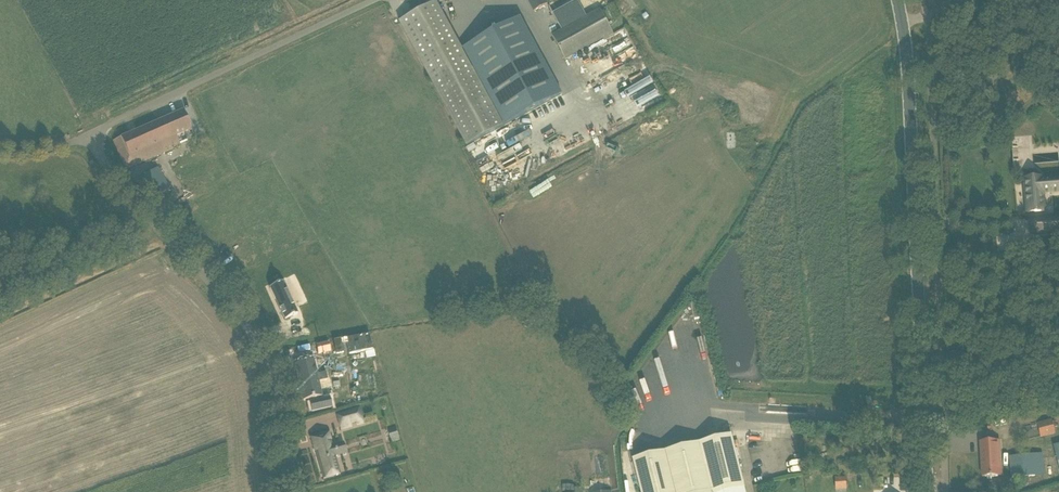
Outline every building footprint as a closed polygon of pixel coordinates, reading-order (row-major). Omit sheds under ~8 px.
[(534,12),(548,4),(545,0),(528,0),(534,12)] [(553,14),(562,31),(586,18),(577,1),(553,14)] [(399,22),(467,147),(560,96),(518,19),(463,50),(437,2),(399,22)] [(559,32),(552,36),(565,61),(613,35),(600,10),(586,18),(562,31),(559,32)] [(113,142),(125,170),(173,149),(172,148),(180,144),(176,137),(192,130),(183,111),(113,142)] [(1024,169),(1022,139),(1010,139),(1011,169),(1024,169)] [(1030,146),(1031,157),(1044,156),(1044,145),(1030,146)] [(144,177),(156,197),(169,189),(157,169),(144,177)] [(1025,180),(1026,197),(1027,208),(1028,213),(1029,213),(1031,213),(1044,212),(1044,211),(1043,195),(1043,194),(1058,192),(1058,178),(1042,179),(1036,179),(1029,180),(1026,180),(1025,180)] [(1044,219),(1045,234),(1058,233),(1058,217),(1044,219)] [(282,283),(269,289),(285,321),(297,315),(282,283)] [(369,334),(346,339),(349,355),(372,350),(369,334)] [(334,341),(333,341),(336,355),(344,353),(343,352),(341,340),(334,341)] [(328,343),(316,346),(318,355),(331,352),(328,343)] [(313,361),(295,365),(303,401),(310,400),(310,403),(309,403),(312,412),(332,408),(330,399),(323,400),(319,382),(328,381),(326,373),(316,375),(313,361)] [(360,406),(346,410),(351,427),(352,427),(352,425),(357,423),(357,425),(365,423),(360,406)] [(1038,438),(1053,436),(1051,421),(1036,423),(1038,438)] [(328,432),(310,438),(314,452),(315,452),(323,480),(340,475),(335,458),(338,457),(334,445),(331,446),(330,441),(328,432)] [(632,460),(640,491),(746,491),(732,435),(632,460)] [(980,443),(983,478),(999,477),(998,464),(1001,464),(1000,442),(980,443)] [(1032,455),(1011,457),(1013,478),(1034,476),(1032,455)] [(846,479),(835,480),(836,490),(847,490),(846,479)]
